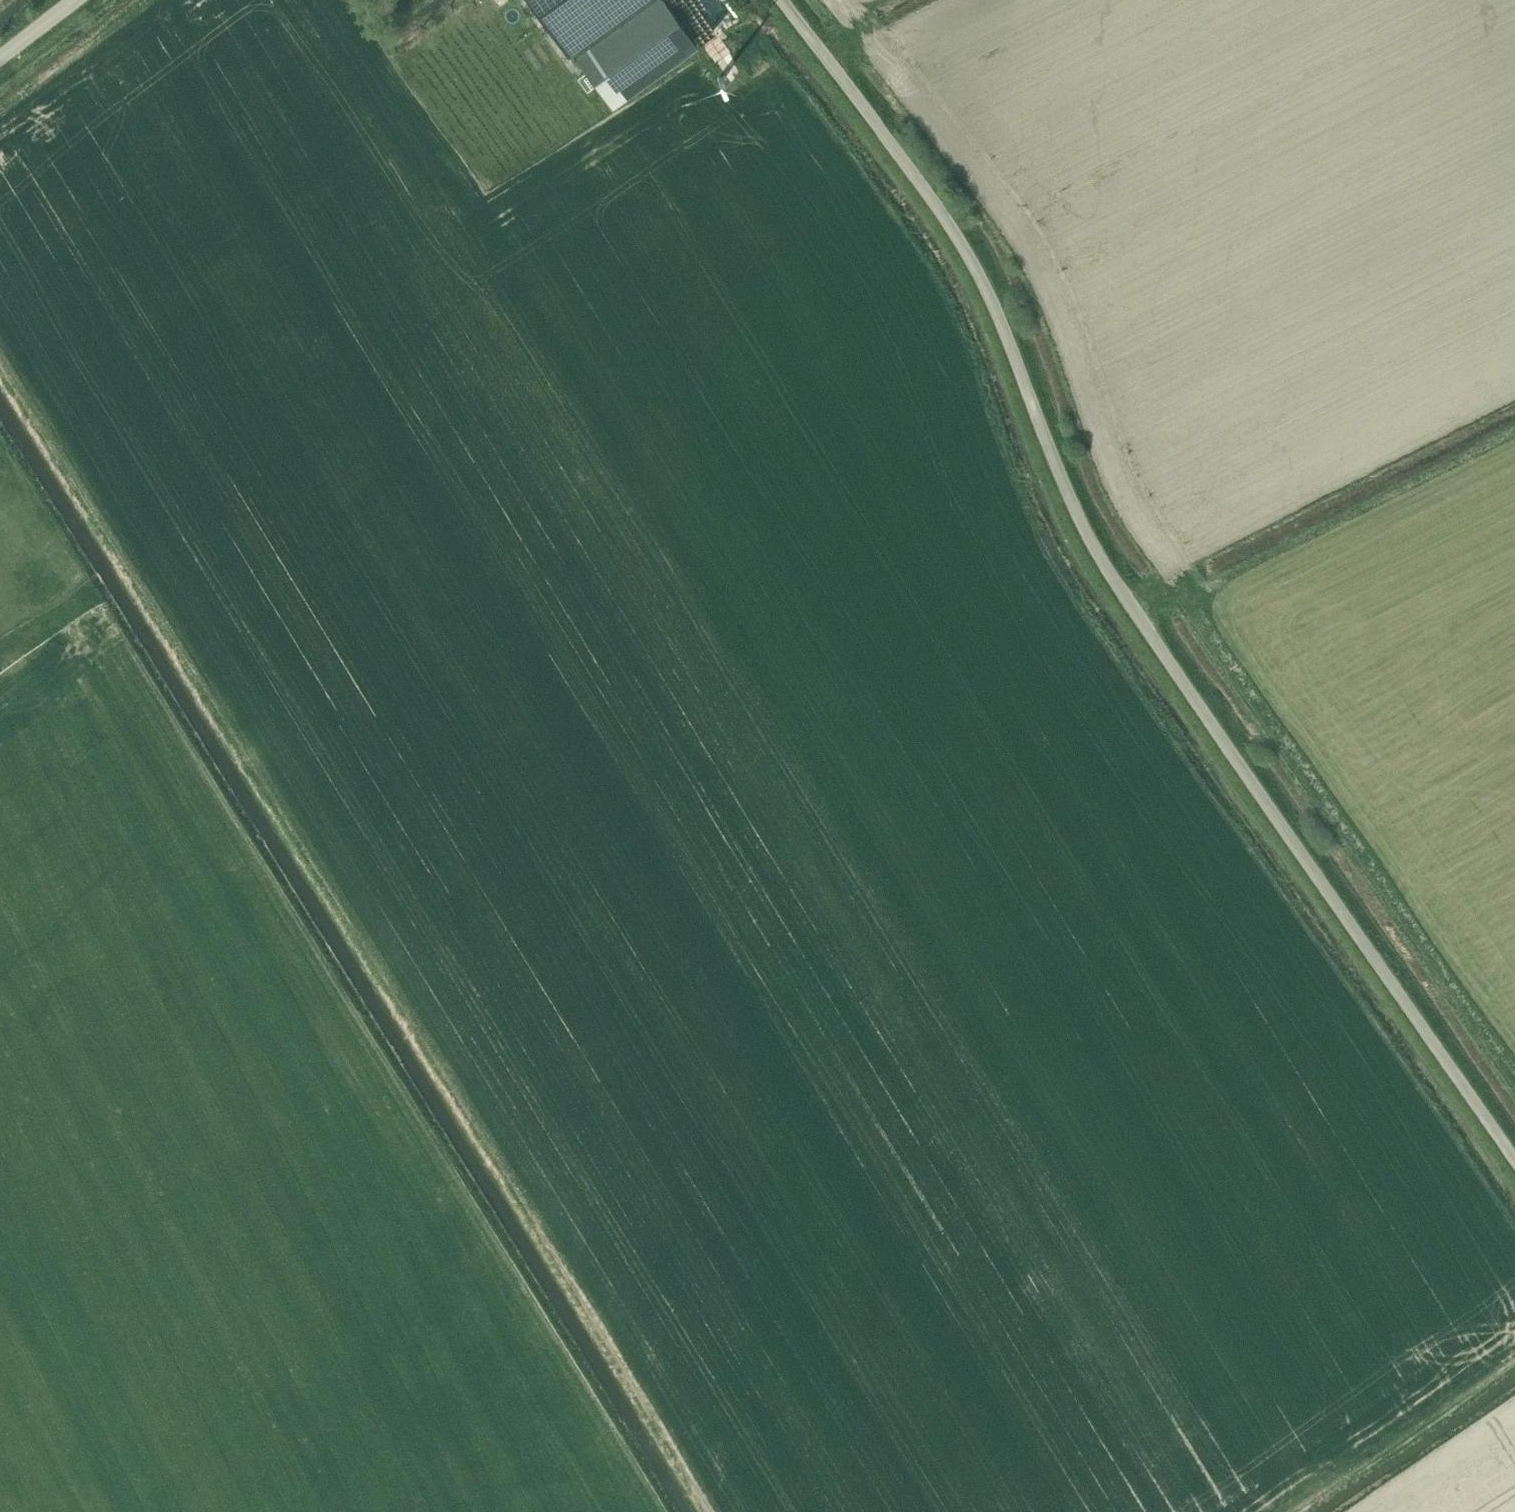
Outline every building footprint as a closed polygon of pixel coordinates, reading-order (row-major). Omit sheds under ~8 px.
[(613,19),(641,0),(528,0),(566,53),(570,50),(613,19)] [(665,0),(644,0),(567,55),(606,109),(697,45),(665,0)]
